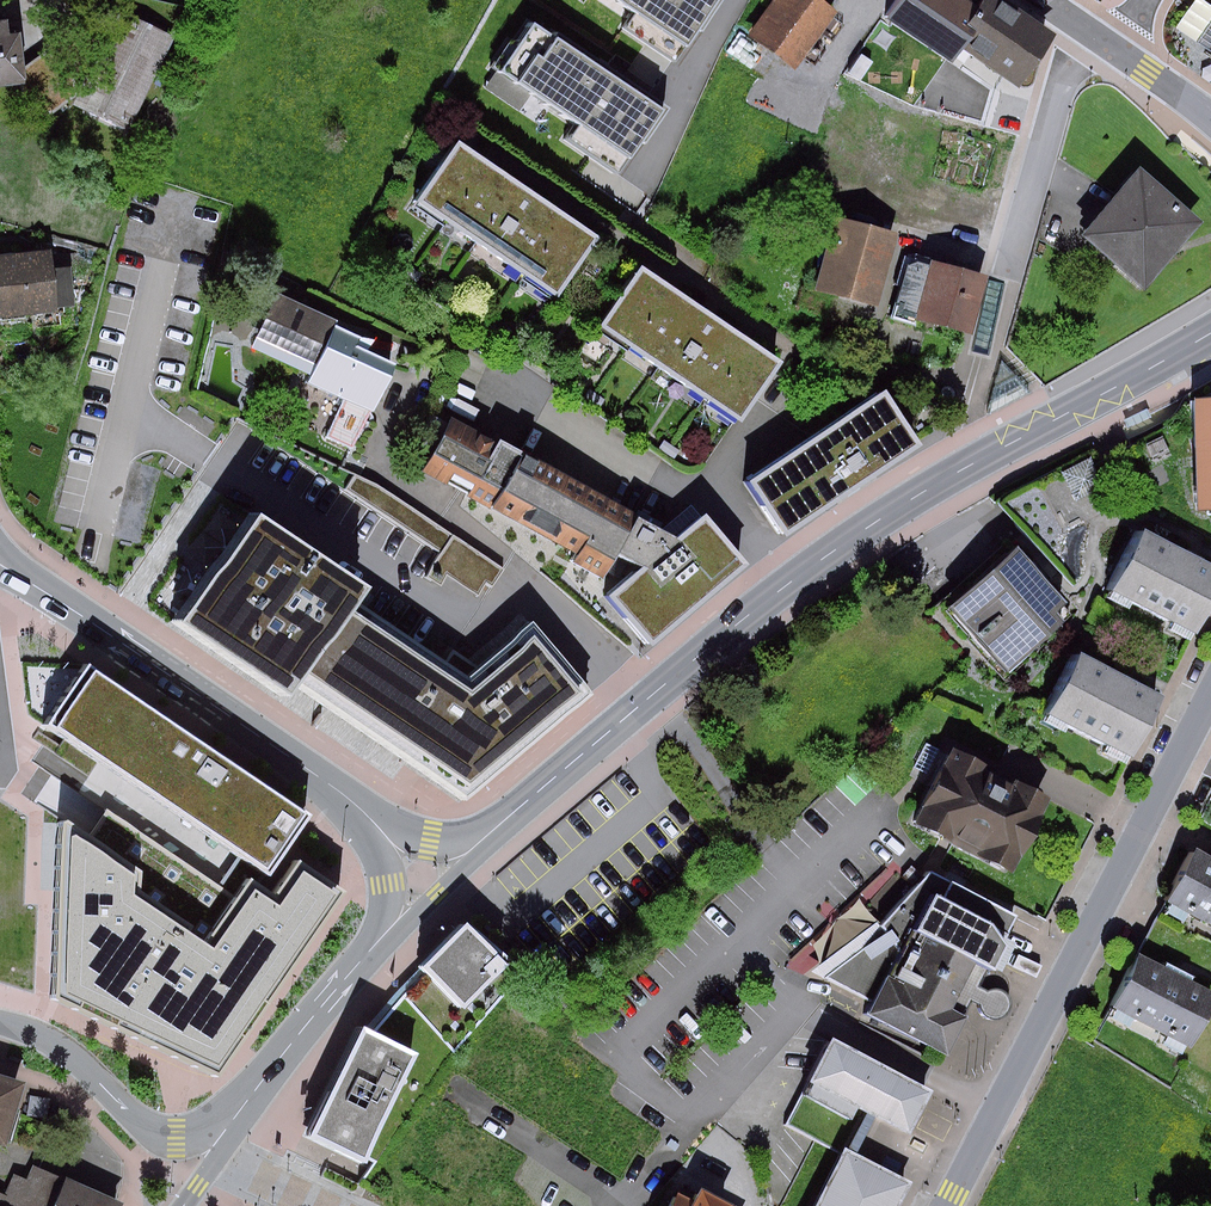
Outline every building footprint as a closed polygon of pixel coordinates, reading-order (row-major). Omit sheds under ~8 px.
[(725,0),(616,0),(636,13),(625,29),(674,63),(697,30),(702,33),(725,0)] [(834,12),(816,0),(776,0),(751,38),(796,68),(834,12)] [(959,0),(898,0),(886,19),(949,61),(960,45),(1016,83),(1047,38),(991,0),(973,0),(969,7),(959,0)] [(1178,27),(1210,50),(1210,0),(1197,0),(1178,27)] [(121,10),(74,105),(129,132),(176,37),(121,10)] [(1,87),(0,89),(0,99),(1,102),(11,103),(16,95),(13,86),(22,85),(23,101),(52,115),(77,96),(74,64),(45,52),(43,32),(22,34),(22,31),(11,32),(10,21),(0,22),(0,87),(1,87)] [(647,145),(672,108),(561,32),(556,38),(535,23),(490,89),(526,113),(537,96),(580,125),(569,141),(619,175),(642,142),(647,145)] [(602,237),(460,141),(418,201),(560,298),(602,237)] [(1206,219),(1139,163),(1080,233),(1147,289),(1206,219)] [(895,232),(830,215),(811,289),(875,306),(895,232)] [(52,250),(0,256),(0,319),(59,312),(59,308),(76,306),(72,267),(55,269),(52,250)] [(966,332),(981,278),(929,263),(927,268),(917,265),(904,269),(894,306),(896,306),(894,315),(913,321),(914,318),(966,332)] [(785,361),(644,265),(602,326),(743,422),(785,361)] [(301,384),(337,401),(319,439),(356,456),(401,363),(363,345),(367,336),(279,295),(256,343),(309,368),(301,384)] [(925,445),(887,387),(748,479),(787,536),(925,445)] [(1197,402),(1199,456),(1210,455),(1210,401),(1197,402)] [(679,538),(640,516),(641,513),(503,438),(500,443),(453,417),(423,472),(448,485),(450,482),(471,493),(470,497),(573,552),(568,561),(605,581),(621,552),(646,566),(611,596),(654,647),(751,564),(708,513),(679,538)] [(1199,456),(1200,508),(1210,508),(1210,455),(1199,456)] [(379,484),(357,476),(347,489),(440,552),(424,577),(439,587),(447,575),(478,596),(487,582),(493,586),(505,569),(379,484)] [(295,677),(353,595),(359,586),(251,511),(174,622),(282,696),(295,677)] [(1145,527),(1114,590),(1199,632),(1210,607),(1210,559),(1145,527)] [(1021,548),(961,601),(1015,662),(1063,619),(1054,609),(1066,599),(1021,548)] [(468,673),(353,595),(295,677),(471,797),(596,691),(533,618),(468,673)] [(1081,651),(1050,711),(1135,755),(1166,695),(1081,651)] [(309,813),(87,662),(52,714),(47,721),(269,871),(309,813)] [(955,748),(920,820),(1021,869),(1056,797),(955,748)] [(342,891),(299,862),(276,895),(251,879),(208,942),(142,896),(140,878),(65,825),(55,995),(219,1073),(342,891)] [(1199,847),(1172,902),(1210,921),(1210,853),(1199,847)] [(822,972),(880,1000),(873,1014),(951,1054),(970,1016),(953,1008),(963,988),(987,1001),(988,1007),(991,1011),(996,1015),(1002,1016),(1007,1015),(1012,1012),(1016,1007),(1017,1002),(1016,996),(1013,991),(1008,988),(1003,986),(997,987),(992,990),(968,979),(978,959),(993,967),(1017,919),(931,875),(822,972)] [(464,918),(419,961),(462,1007),(507,964),(464,918)] [(1145,950),(1117,1005),(1196,1044),(1210,1014),(1210,983),(1145,950)] [(359,1027),(307,1134),(361,1160),(413,1053),(359,1027)] [(935,1088),(834,1038),(813,1081),(792,1123),(851,1152),(824,1205),(900,1205),(912,1183),(858,1156),(879,1114),(914,1131),(935,1088)] [(0,1076),(0,1141),(7,1143),(24,1083),(0,1076)] [(124,1202),(67,1176),(39,1164),(33,1178),(19,1172),(11,1191),(4,1205),(122,1205),(124,1202)] [(671,1205),(736,1205),(737,1205),(702,1186),(696,1196),(680,1188),(671,1205)] [(11,1191),(0,1187),(0,1205),(4,1205),(11,1191)]
